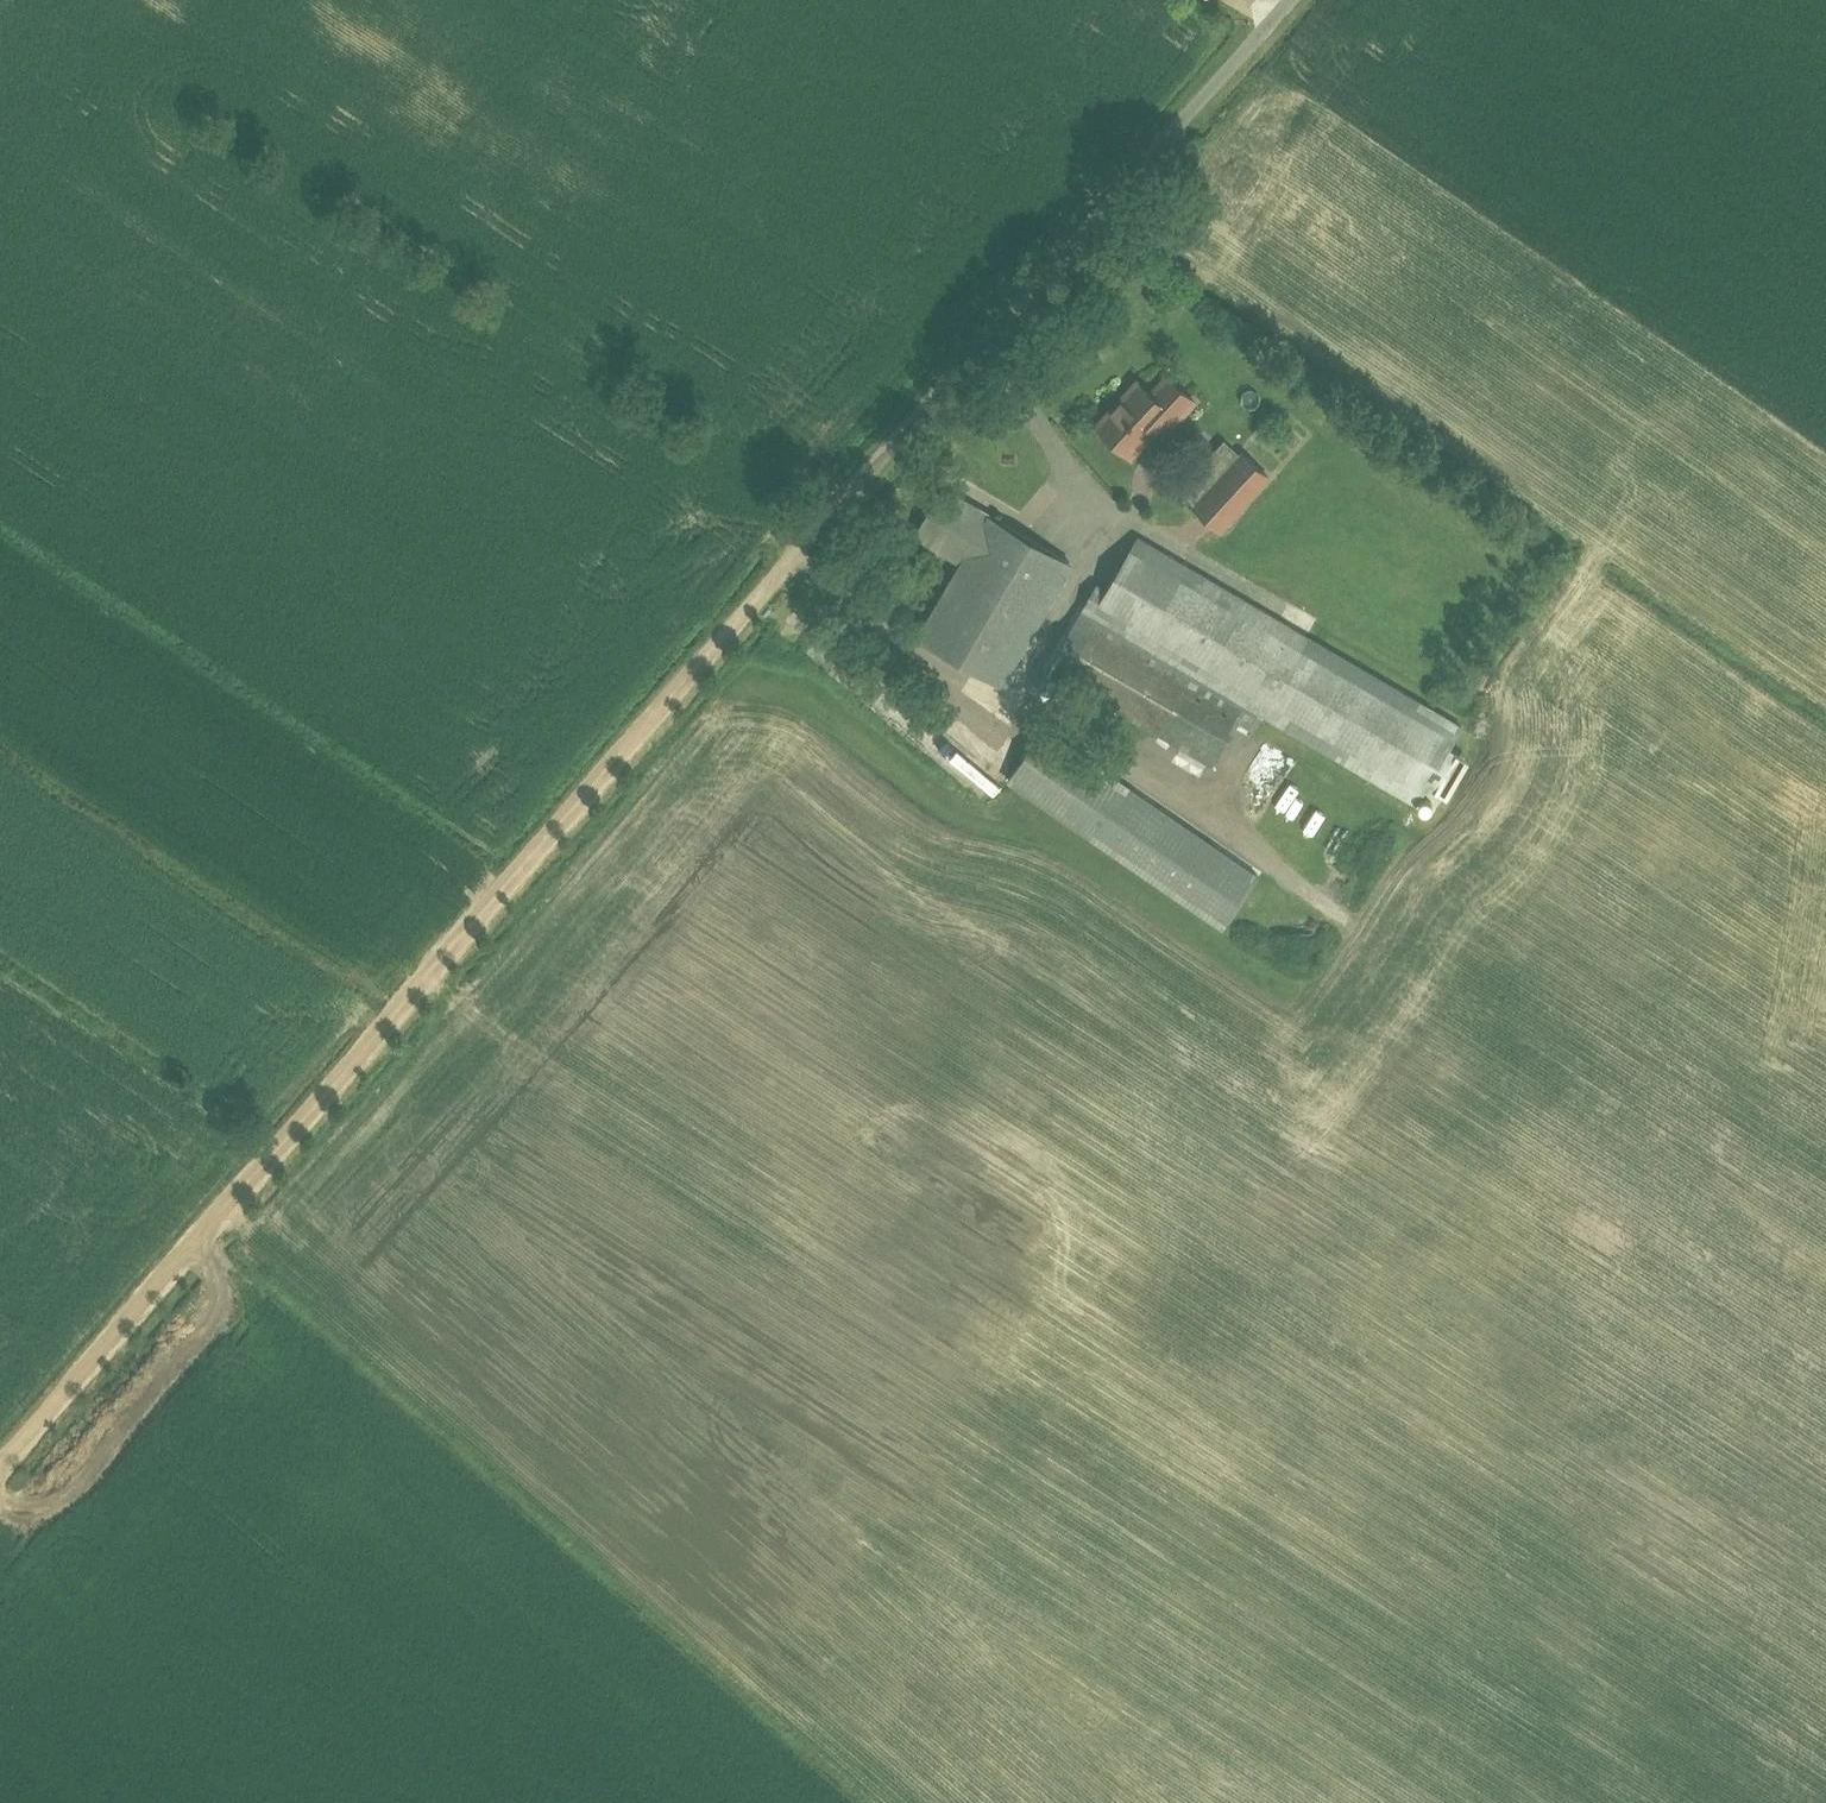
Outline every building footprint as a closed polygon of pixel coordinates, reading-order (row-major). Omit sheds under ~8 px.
[(1173,429),(1197,402),(1168,376),(1152,393),(1142,384),(1126,402),(1122,399),(1098,426),(1134,458),(1166,423),(1173,429)] [(1253,482),(1230,462),(1188,508),(1210,528),(1253,482)] [(978,512),(942,492),(916,537),(962,563),(919,637),(1000,684),(1071,562),(979,508),(978,512)] [(1140,538),(1108,592),(1098,586),(1050,669),(1214,765),(1237,727),(1251,735),(1264,714),(1419,804),(1464,726),(1140,538)] [(1261,877),(1242,864),(1045,730),(1010,778),(1226,928),(1261,877)] [(1444,818),(1452,801),(1430,792),(1423,810),(1444,818)] [(17,1582),(6,1565),(0,1569),(0,1588),(2,1591),(17,1582)]
